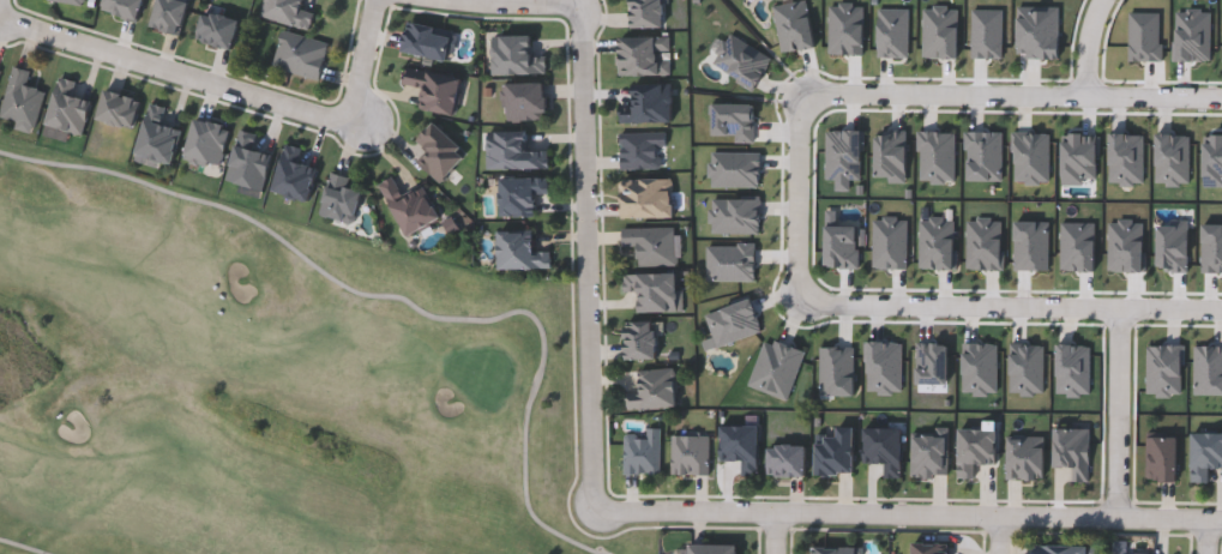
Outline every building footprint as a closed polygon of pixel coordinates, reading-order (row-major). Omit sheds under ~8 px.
[(101,12),(103,0),(143,0),(138,20),(101,12)] [(150,28),(158,0),(180,0),(188,2),(179,36),(150,28)] [(263,18),(267,0),(307,0),(306,4),(315,6),(309,30),(263,18)] [(631,28),(631,0),(662,0),(662,28),(631,28)] [(233,49),(197,41),(204,11),(240,20),(233,49)] [(329,43),(318,80),(271,67),(282,30),(329,43)] [(493,36),(531,36),(531,55),(543,55),(543,74),(493,74),(493,36)] [(619,36),(669,36),(669,76),(619,76),(619,36)] [(29,70),(25,86),(43,90),(34,133),(13,128),(14,121),(0,118),(11,66),(29,70)] [(419,109),(422,89),(402,85),(405,67),(462,78),(455,116),(419,109)] [(90,101),(82,136),(46,126),(59,77),(73,80),(70,96),(90,101)] [(505,120),(506,83),(546,83),(544,121),(505,120)] [(672,84),(672,124),(619,124),(619,110),(632,110),(632,84),(672,84)] [(139,100),(132,130),(97,120),(104,90),(139,100)] [(136,155),(149,103),(164,108),(161,125),(181,130),(171,164),(136,155)] [(219,168),(183,158),(194,118),(229,127),(219,168)] [(429,153),(416,140),(433,124),(466,156),(439,183),(420,163),(429,153)] [(264,189),(228,182),(237,131),(258,134),(254,151),(271,155),(264,189)] [(488,170),(488,131),(526,132),(526,151),(548,151),(548,170),(488,170)] [(620,132),(663,132),(663,168),(620,168),(620,132)] [(308,203),(273,193),(284,145),(301,149),(297,163),(317,168),(308,203)] [(353,224),(319,216),(330,173),(348,177),(345,188),(361,192),(353,224)] [(405,237),(379,183),(393,176),(403,198),(423,187),(439,221),(405,237)] [(499,217),(499,179),(548,179),(548,194),(535,194),(535,217),(499,217)] [(673,218),(620,218),(620,179),(673,179),(673,218)] [(874,219),(883,221),(884,216),(898,216),(898,221),(908,221),(908,269),(880,269),(880,267),(877,267),(877,266),(873,266),(874,219)] [(1016,221),(1037,222),(1049,223),(1049,271),(1015,270),(1016,221)] [(825,225),(856,225),(856,249),(860,249),(860,269),(854,269),(854,270),(839,269),(839,266),(833,266),(833,264),(825,264),(825,225)] [(675,227),(675,264),(637,264),(637,247),(621,247),(621,227),(675,227)] [(498,231),(535,230),(535,251),(550,251),(550,269),(499,270),(498,231)] [(639,311),(639,291),(624,291),(622,273),(680,272),(681,311),(639,311)] [(626,359),(626,320),(656,320),(656,359),(626,359)] [(865,342),(865,362),(867,362),(867,373),(868,373),(868,391),(879,391),(879,395),(893,395),(893,391),(903,391),(903,344),(899,344),(899,343),(896,343),(896,342),(884,342),(880,342),(880,341),(867,341),(867,342),(865,342)] [(917,342),(916,384),(947,384),(947,345),(945,345),(945,344),(939,344),(939,342),(917,342)] [(963,343),(963,392),(974,392),(974,396),(988,396),(988,392),(998,392),(998,345),(994,345),(994,344),(992,344),(992,343),(963,343)] [(1011,343),(1010,392),(1021,392),(1021,397),(1035,397),(1035,393),(1045,393),(1045,347),(1041,347),(1041,345),(1033,345),(1033,344),(1029,344),(1025,344),(1025,343),(1011,343)] [(678,405),(628,410),(626,393),(640,392),(638,371),(674,367),(678,405)] [(985,428),(985,420),(998,420),(998,463),(975,463),(975,477),(959,477),(959,428),(985,428)] [(741,475),(741,459),(722,459),(722,424),(759,424),(759,475),(741,475)] [(660,474),(624,474),(624,433),(646,433),(646,427),(660,427),(660,474)] [(837,434),(837,427),(854,427),(854,474),(815,474),(815,434),(837,434)] [(883,477),(883,462),(865,462),(865,427),(902,427),(902,477),(883,477)] [(949,429),(949,475),(911,475),(911,429),(949,429)] [(1192,432),(1221,432),(1221,466),(1209,466),(1209,482),(1192,482),(1192,432)] [(709,474),(672,474),(672,435),(709,435),(709,474)] [(1045,435),(1045,478),(1005,478),(1005,435),(1045,435)] [(1176,480),(1146,480),(1146,436),(1176,436),(1176,480)] [(807,444),(807,475),(769,475),(769,444),(807,444)] [(949,542),(949,553),(913,553),(913,542),(949,542)] [(739,544),(739,553),(690,553),(690,544),(739,544)]
